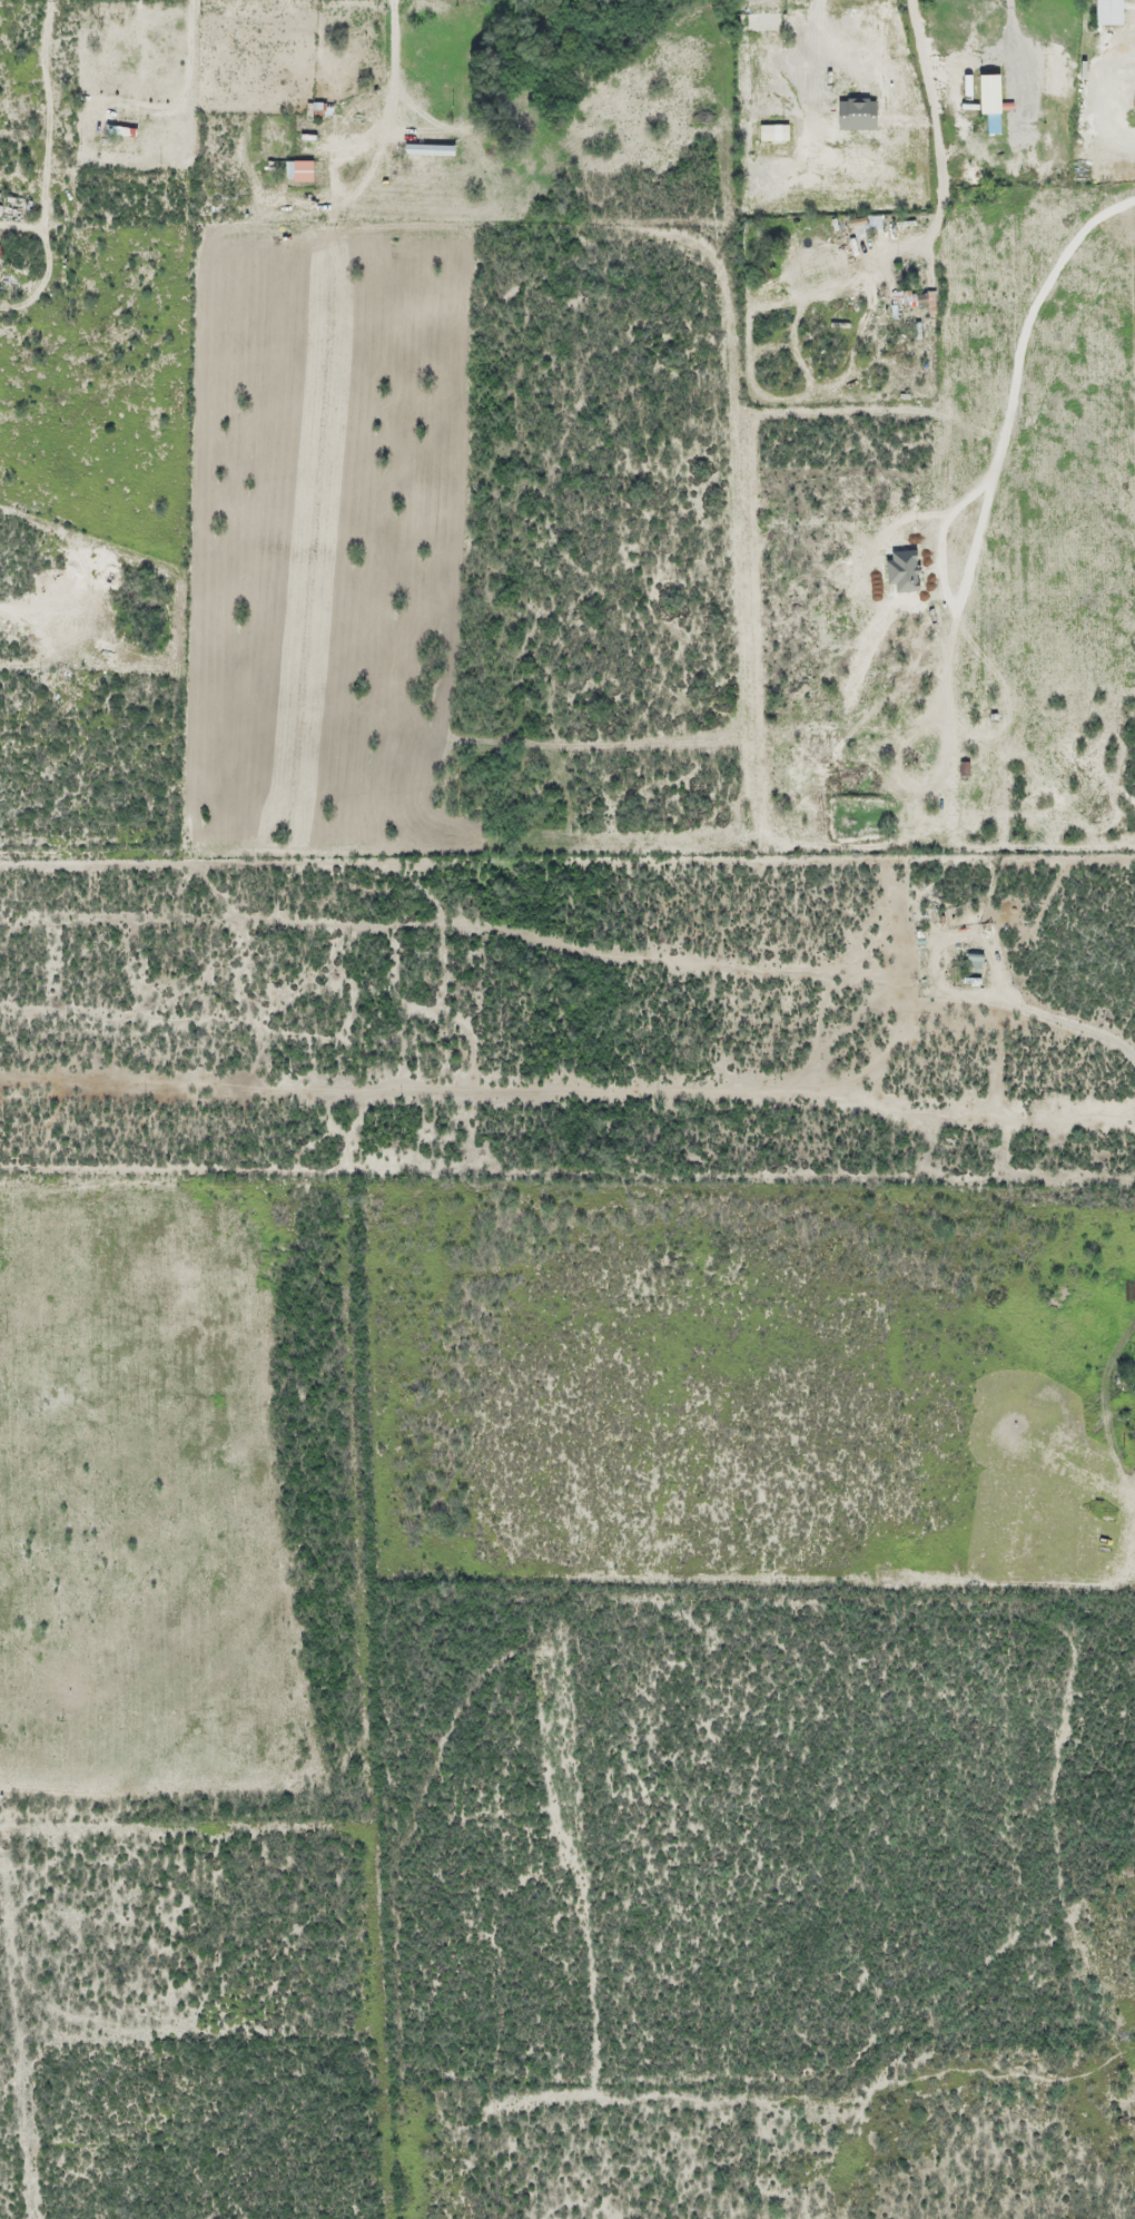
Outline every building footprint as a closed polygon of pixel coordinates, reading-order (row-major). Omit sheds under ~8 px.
[(1118,26),(1118,0),(1091,0),(1091,26),(1118,26)] [(777,13),(744,13),(744,33),(777,33),(777,13)] [(736,45),(736,93),(748,93),(748,45),(736,45)] [(975,115),(997,115),(997,75),(975,75),(975,115)] [(786,142),(786,125),(756,125),(756,142),(786,142)] [(284,162),(284,182),(309,182),(309,162),(284,162)]
